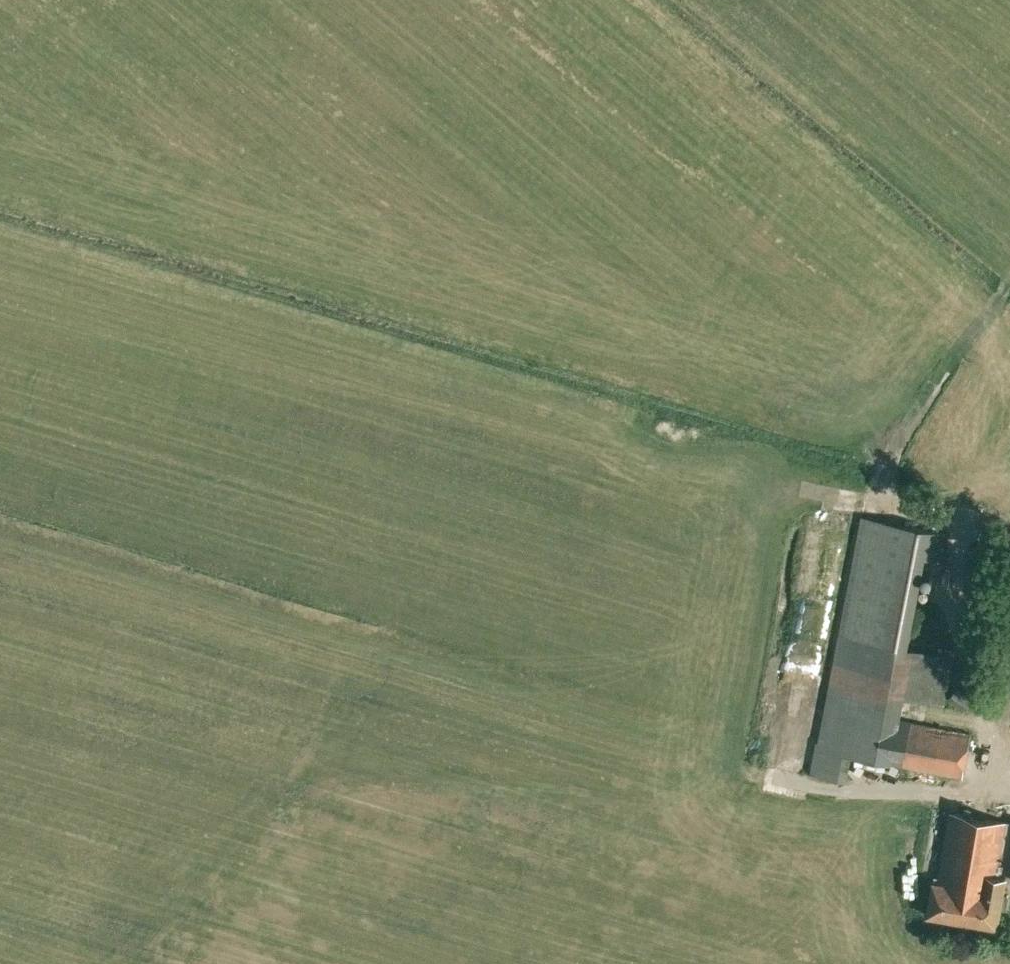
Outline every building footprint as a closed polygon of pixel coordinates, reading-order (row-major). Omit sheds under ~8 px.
[(862,517),(846,600),(914,609),(924,555),(943,559),(948,533),(862,517)] [(820,742),(851,748),(858,715),(894,718),(899,690),(908,642),(914,610),(846,600),(820,742)] [(955,653),(908,642),(899,690),(947,702),(955,653)] [(965,710),(973,698),(956,687),(948,698),(965,710)] [(858,715),(851,756),(963,777),(971,733),(894,718),(858,715)] [(851,748),(820,742),(818,742),(811,774),(846,781),(851,748)] [(1000,870),(1009,822),(950,812),(940,877),(935,876),(928,915),(998,926),(1001,907),(1006,908),(1008,894),(1003,893),(1006,877),(999,875),(1000,870)] [(1000,870),(1009,872),(1009,822),(1000,870)]
